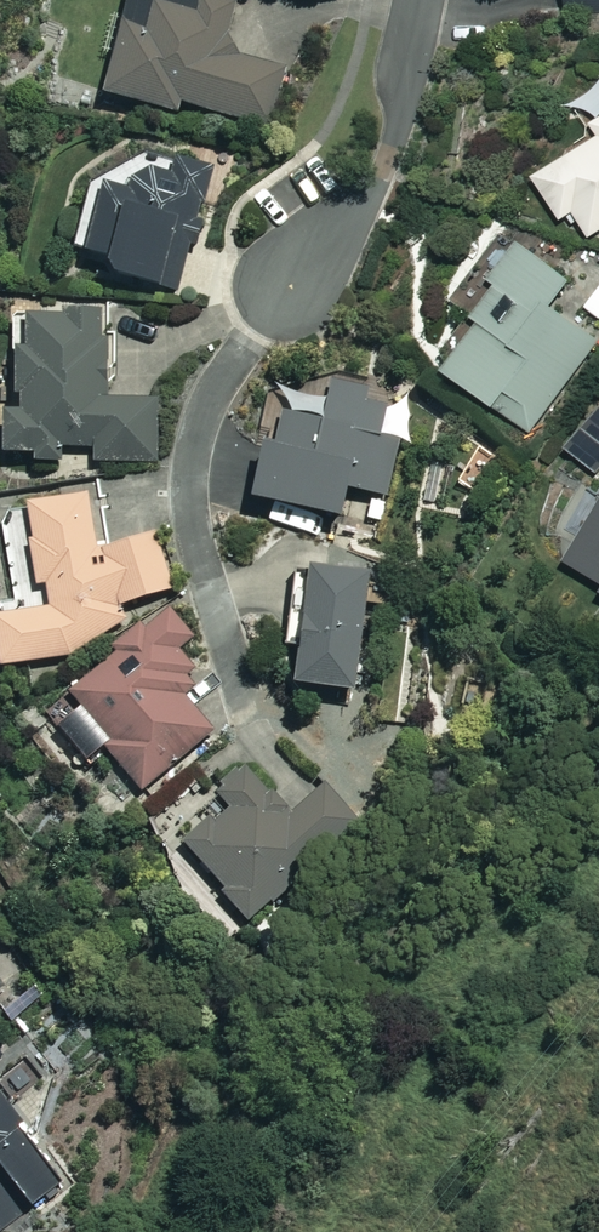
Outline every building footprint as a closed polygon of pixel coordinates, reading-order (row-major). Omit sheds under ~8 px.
[(227,0),(130,0),(105,94),(179,114),(182,104),(268,127),(284,69),(223,53),(237,3),(227,0)] [(535,174),(562,218),(575,210),(590,235),(598,229),(598,134),(535,174)] [(216,170),(181,159),(175,178),(136,165),(127,192),(96,182),(74,247),(112,259),(109,269),(176,292),(216,170)] [(521,237),(491,276),(498,282),(474,313),(481,318),(446,363),(531,430),(598,343),(598,336),(559,305),(578,281),(521,237)] [(106,400),(106,310),(29,311),(29,347),(17,347),(17,411),(4,412),(4,453),(35,453),(35,460),(61,460),(61,446),(95,446),(95,461),(156,460),(156,400),(106,400)] [(389,393),(334,379),(324,421),(285,412),(277,444),(266,441),(253,496),(340,517),(347,488),(391,498),(404,447),(377,440),(389,393)] [(499,453),(473,438),(451,476),(477,492),(499,453)] [(450,470),(427,464),(419,498),(441,504),(450,470)] [(27,508),(35,586),(49,585),(51,605),(0,609),(0,665),(75,658),(130,622),(126,608),(175,592),(156,531),(97,550),(90,496),(27,508)] [(566,553),(598,577),(598,509),(566,553)] [(369,574),(298,566),(288,644),(302,646),(297,683),(355,690),(369,574)] [(176,606),(69,686),(86,708),(59,727),(87,764),(106,750),(145,801),(208,754),(199,742),(213,732),(186,695),(205,680),(179,646),(196,634),(176,606)] [(292,817),(245,764),(217,789),(228,802),(184,841),(252,919),(359,825),(326,787),(292,817)] [(1,1093),(0,1093),(0,1231),(62,1186),(17,1124),(21,1122),(1,1093)]
